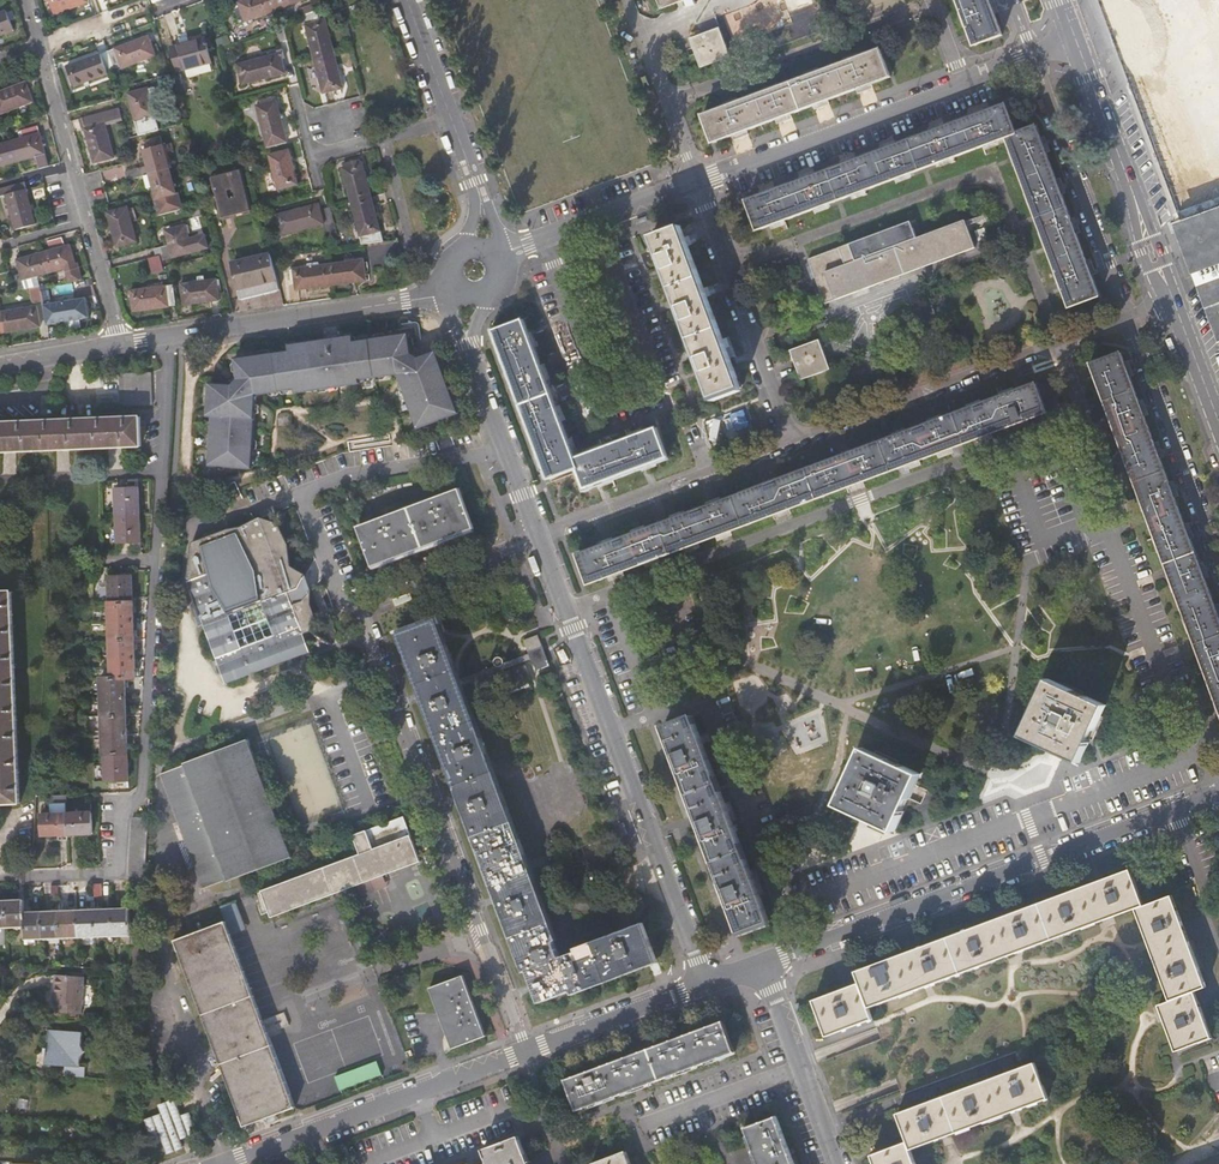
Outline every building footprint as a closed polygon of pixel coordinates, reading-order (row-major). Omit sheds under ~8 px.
[(89,2),(88,0),(50,0),(55,15),(89,2)] [(270,12),(266,0),(245,0),(237,3),(244,22),(270,12)] [(270,12),(296,2),(295,0),(266,0),(270,12)] [(689,0),(659,0),(663,10),(689,0)] [(978,46),(1005,36),(991,0),(960,0),(978,46)] [(316,10),(321,8),(320,5),(315,6),(314,3),(299,6),(300,14),(302,13),(316,10)] [(321,8),(316,10),(318,21),(324,19),(321,8)] [(302,13),(305,24),(318,21),(316,10),(302,13)] [(0,14),(0,36),(14,30),(7,11),(0,14)] [(278,36),(286,34),(282,19),(273,21),(278,36)] [(324,19),(318,21),(305,24),(304,24),(313,59),(333,55),(324,19)] [(700,71),(729,60),(718,31),(689,42),(694,56),(700,71)] [(108,52),(115,72),(156,57),(148,37),(108,52)] [(215,79),(213,71),(206,47),(173,56),(180,80),(189,77),(191,85),(215,79)] [(271,52),(272,55),(279,54),(281,59),(285,58),(283,49),(271,52)] [(716,144),(893,78),(883,50),(705,116),(716,144)] [(115,72),(108,52),(67,67),(75,87),(115,72)] [(285,74),(281,59),(279,54),(272,55),(236,65),(241,85),(285,74)] [(342,88),(333,55),(313,59),(322,94),(342,88)] [(34,102),(26,83),(0,93),(0,115),(34,102)] [(140,136),(159,131),(151,100),(149,92),(148,90),(129,95),(140,136)] [(276,99),(274,99),(261,102),(255,104),(264,141),(286,136),(276,99)] [(103,112),(83,117),(94,164),(115,159),(106,125),(123,120),(119,107),(103,112)] [(760,231),(1009,140),(1008,137),(1017,134),(1007,107),(749,202),(760,231)] [(1100,297),(1038,126),(1017,134),(1008,137),(1009,140),(1071,308),(1100,297)] [(40,169),(49,167),(39,127),(20,132),(22,139),(15,141),(20,162),(37,158),(40,169)] [(287,142),(286,136),(264,141),(266,148),(287,142)] [(149,174),(169,169),(161,138),(145,142),(147,149),(143,150),(147,166),(125,171),(127,180),(142,176),(149,174)] [(250,138),(240,141),(241,145),(243,153),(254,151),(250,138)] [(15,141),(0,145),(0,167),(20,162),(15,141)] [(277,191),(298,186),(289,150),(268,155),(277,191)] [(361,162),(360,162),(343,167),(342,168),(351,202),(371,198),(361,162)] [(169,169),(149,174),(154,192),(156,199),(153,200),(157,216),(180,210),(175,194),(169,169)] [(211,178),(216,195),(218,204),(222,220),(252,213),(241,171),(211,178)] [(149,174),(142,176),(147,194),(154,192),(149,174)] [(0,190),(0,197),(0,198),(8,196),(17,231),(37,226),(27,183),(0,190)] [(212,205),(218,204),(216,195),(209,197),(212,205)] [(1171,215),(1218,330),(1218,196),(1171,215)] [(351,202),(359,236),(380,232),(371,198),(351,202)] [(280,235),(324,224),(320,210),(318,204),(275,214),(280,235)] [(117,248),(137,243),(127,207),(107,212),(117,248)] [(331,207),(320,210),(324,224),(334,222),(331,207)] [(160,255),(161,260),(208,248),(204,235),(188,239),(185,225),(165,231),(169,244),(157,247),(153,248),(155,256),(160,255)] [(711,397),(739,387),(680,226),(652,236),(711,397)] [(808,262),(823,304),(977,252),(968,226),(856,264),(850,248),(808,262)] [(383,242),(380,232),(359,236),(361,244),(383,242)] [(992,247),(987,234),(978,238),(983,251),(992,247)] [(52,241),(54,251),(68,247),(65,237),(52,241)] [(45,253),(51,274),(66,270),(68,281),(83,278),(79,263),(77,264),(72,246),(68,247),(54,251),(45,253)] [(51,274),(45,253),(18,260),(22,274),(13,277),(16,289),(27,288),(25,280),(51,274)] [(280,292),(270,254),(247,260),(247,263),(231,267),(240,301),(280,292)] [(155,256),(150,258),(153,270),(163,267),(161,260),(160,255),(155,256)] [(364,260),(328,265),(331,287),(367,282),(364,260)] [(328,265),(319,266),(309,268),(293,270),(294,281),(295,291),(331,287),(328,265)] [(185,305),(219,300),(217,281),(217,280),(204,282),(198,282),(182,284),(185,305)] [(175,285),(174,286),(133,291),(135,312),(177,306),(175,285)] [(41,289),(43,303),(47,327),(91,320),(88,300),(51,306),(49,288),(41,289)] [(43,303),(41,289),(24,292),(27,306),(43,303)] [(2,312),(6,332),(40,327),(36,306),(2,312)] [(547,479),(577,468),(573,459),(521,320),(492,331),(547,479)] [(423,427),(460,413),(436,352),(419,359),(411,354),(408,335),(353,344),(349,338),(294,347),(290,353),(235,361),(236,371),(237,375),(238,381),(231,387),(225,387),(210,386),(209,404),(213,404),(210,468),(253,470),(256,397),(296,391),(296,395),(360,385),(360,381),(398,375),(414,415),(417,413),(423,427)] [(788,351),(792,362),(799,380),(827,370),(817,341),(788,351)] [(1121,353),(1092,364),(1218,704),(1218,612),(1121,353)] [(150,373),(135,374),(135,382),(150,381),(150,373)] [(135,382),(135,374),(120,374),(120,383),(135,382)] [(225,382),(225,387),(231,387),(238,381),(237,375),(232,376),(225,382)] [(151,389),(150,381),(135,382),(136,390),(151,389)] [(120,383),(120,391),(136,390),(135,382),(120,383)] [(856,484),(1045,412),(1034,384),(846,454),(576,555),(587,585),(856,484)] [(151,397),(151,389),(136,390),(136,398),(151,397)] [(121,399),(136,398),(136,390),(120,391),(121,399)] [(136,398),(136,406),(151,406),(151,397),(136,398)] [(121,407),(136,406),(136,398),(121,399),(121,407)] [(54,421),(34,421),(36,450),(141,446),(140,417),(54,421)] [(279,430),(289,428),(288,420),(278,421),(279,430)] [(36,450),(34,421),(0,423),(0,452),(35,450),(36,450)] [(655,428),(573,459),(577,468),(584,488),(666,457),(655,428)] [(372,566),(473,530),(459,490),(358,526),(372,566)] [(114,491),(116,517),(139,516),(137,491),(114,491)] [(140,542),(139,516),(116,517),(117,543),(140,542)] [(203,616),(228,687),(310,657),(303,640),(312,637),(312,636),(315,581),(294,566),(280,524),(257,519),(241,528),(227,530),(192,542),(190,581),(202,616),(203,616)] [(168,525),(167,534),(183,535),(183,526),(168,525)] [(108,579),(109,604),(112,604),(132,603),(130,578),(108,579)] [(510,611),(529,603),(522,584),(503,591),(510,611)] [(19,804),(11,593),(0,593),(0,805),(19,804)] [(132,603),(112,604),(113,624),(133,623),(132,603)] [(573,997),(658,965),(644,925),(575,950),(576,954),(559,959),(556,950),(553,942),(556,941),(437,621),(397,636),(521,972),(525,971),(530,985),(538,1005),(571,993),(573,997)] [(133,641),(133,623),(113,624),(114,642),(133,641)] [(530,651),(543,646),(539,635),(526,640),(530,651)] [(115,660),(134,660),(133,641),(114,642),(115,660)] [(550,666),(543,646),(530,651),(537,671),(550,666)] [(502,660),(500,658),(498,658),(496,658),(494,659),(493,660),(492,663),(494,666),(495,667),(496,668),(498,668),(501,667),(502,665),(502,662),(502,660)] [(116,680),(124,680),(135,679),(134,660),(115,660),(116,680)] [(497,694),(507,690),(531,681),(525,666),(492,678),(497,694)] [(113,681),(105,681),(106,699),(125,699),(124,680),(116,680),(113,681)] [(1022,736),(1079,762),(1105,706),(1048,680),(1022,736)] [(106,717),(125,716),(125,699),(106,699),(106,717)] [(107,736),(126,736),(125,716),(106,717),(107,736)] [(741,932),(769,921),(691,717),(663,727),(741,932)] [(127,754),(126,736),(107,736),(108,755),(127,754)] [(158,770),(195,877),(285,844),(246,738),(158,770)] [(835,807),(892,833),(918,775),(861,750),(835,807)] [(128,780),(127,754),(108,755),(105,755),(105,781),(128,780)] [(67,815),(67,837),(91,836),(90,814),(67,815)] [(44,838),(67,837),(67,815),(43,815),(44,838)] [(132,816),(130,877),(146,878),(148,817),(132,816)] [(356,857),(258,894),(266,914),(268,918),(418,861),(402,818),(349,837),(356,857)] [(827,1039),(875,1022),(878,1020),(875,1010),(1075,936),(1132,914),(1164,1000),(1153,1004),(1172,1056),(1214,1040),(1197,993),(1208,989),(1172,892),(1146,901),(1133,867),(852,970),(856,980),(811,997),(827,1039)] [(262,916),(266,914),(258,894),(254,895),(262,916)] [(25,915),(25,903),(14,904),(14,906),(0,907),(0,930),(26,929),(25,915)] [(130,936),(130,910),(122,911),(122,913),(113,914),(113,937),(130,936)] [(141,936),(143,910),(130,910),(130,936),(141,936)] [(96,938),(113,937),(113,914),(103,915),(103,911),(95,912),(96,938)] [(236,911),(220,917),(231,946),(247,940),(236,911)] [(96,938),(95,912),(87,912),(87,915),(78,916),(78,939),(96,938)] [(44,940),(62,939),(61,913),(52,914),(52,917),(43,918),(44,940)] [(62,939),(78,939),(78,916),(68,916),(68,913),(61,913),(62,939)] [(26,941),(44,940),(43,918),(33,918),(32,915),(25,915),(26,929),(26,941)] [(268,1044),(231,946),(220,917),(169,935),(240,1121),(259,1114),(271,1110),(290,1103),(268,1044)] [(115,970),(114,977),(138,979),(138,974),(139,972),(115,970)] [(57,1013),(81,1015),(84,975),(72,974),(72,978),(56,976),(54,1003),(58,1003),(57,1013)] [(452,1048),(486,1036),(464,975),(430,987),(452,1048)] [(576,1111),(735,1051),(723,1020),(564,1079),(576,1111)] [(68,1078),(85,1079),(86,1066),(81,1065),(81,1058),(87,1054),(82,1049),(83,1035),(57,1033),(57,1034),(49,1034),(48,1052),(45,1052),(45,1058),(49,1058),(49,1055),(56,1056),(56,1067),(68,1067),(68,1078)] [(48,1066),(56,1067),(56,1056),(49,1055),(49,1058),(48,1066)] [(378,1060),(336,1075),(342,1089),(383,1074),(378,1060)] [(1037,1061),(906,1110),(893,1114),(904,1141),(869,1154),(873,1163),(919,1163),(915,1155),(1053,1103),(1037,1061)] [(162,1112),(149,1117),(163,1156),(186,1148),(183,1138),(196,1134),(188,1112),(182,1114),(176,1097),(159,1103),(162,1112)] [(273,1116),(271,1110),(259,1114),(261,1120),(273,1116)] [(777,1116),(746,1128),(760,1163),(795,1163),(777,1116)] [(521,1135),(479,1151),(482,1158),(466,1163),(531,1163),(521,1135)] [(627,1151),(593,1163),(632,1163),(627,1151)]
